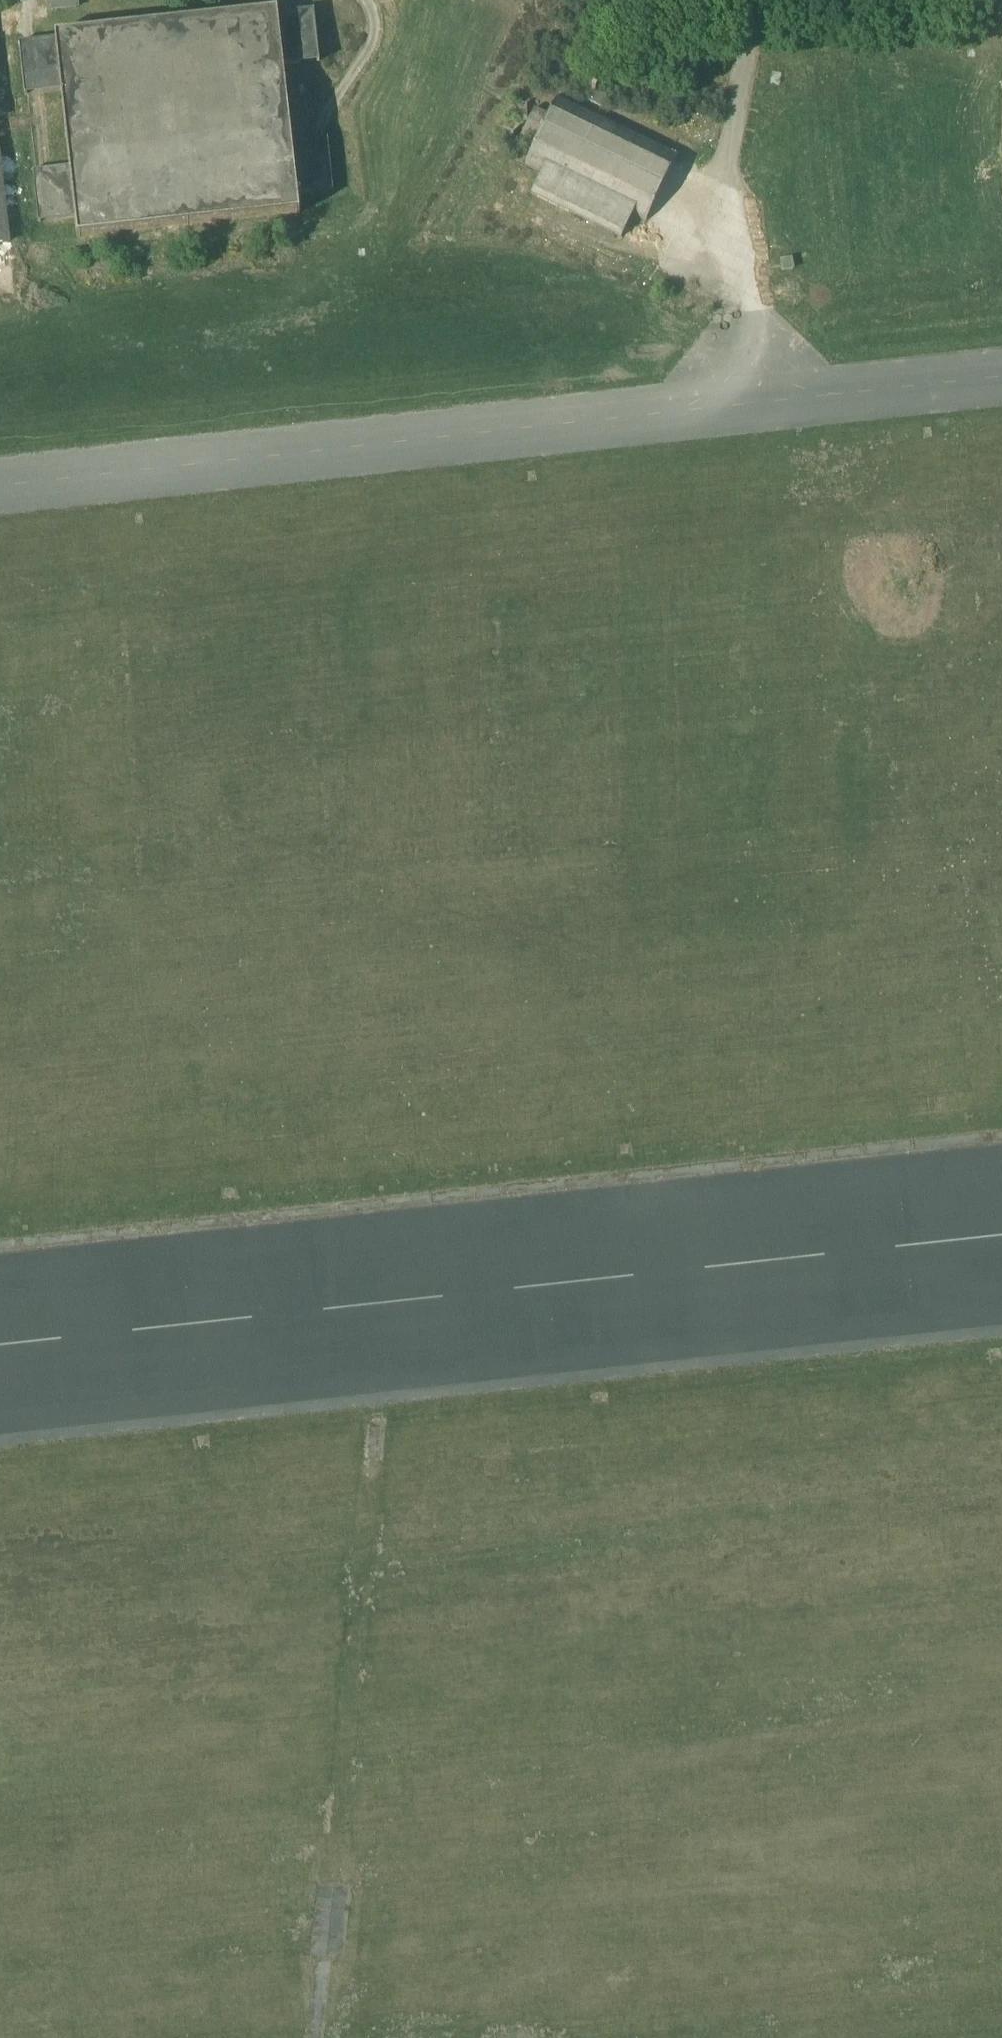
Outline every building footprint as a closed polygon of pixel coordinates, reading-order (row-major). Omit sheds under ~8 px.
[(52,12),(77,9),(76,0),(51,0),(52,12)] [(74,217),(77,239),(299,215),(297,193),(314,191),(314,188),(296,190),(291,143),(309,142),(309,139),(291,141),(283,71),(301,69),(301,66),(283,68),(277,18),(295,16),(295,14),(277,16),(277,13),(55,37),(55,40),(37,42),(37,45),(55,43),(60,90),(42,92),(43,94),(61,92),(69,165),(51,167),(51,170),(69,168),(74,214),(56,216),(57,219),(74,217)] [(589,102),(602,108),(609,93),(597,87),(596,89),(593,88),(591,92),(594,93),(589,102)] [(531,196),(621,239),(632,217),(645,223),(679,154),(558,96),(548,116),(534,109),(520,137),(535,144),(525,165),(541,173),(531,196)] [(9,244),(0,166),(0,245),(9,244)] [(780,260),(782,271),(793,270),(791,259),(786,260),(786,264),(782,265),(782,260),(780,260)]
